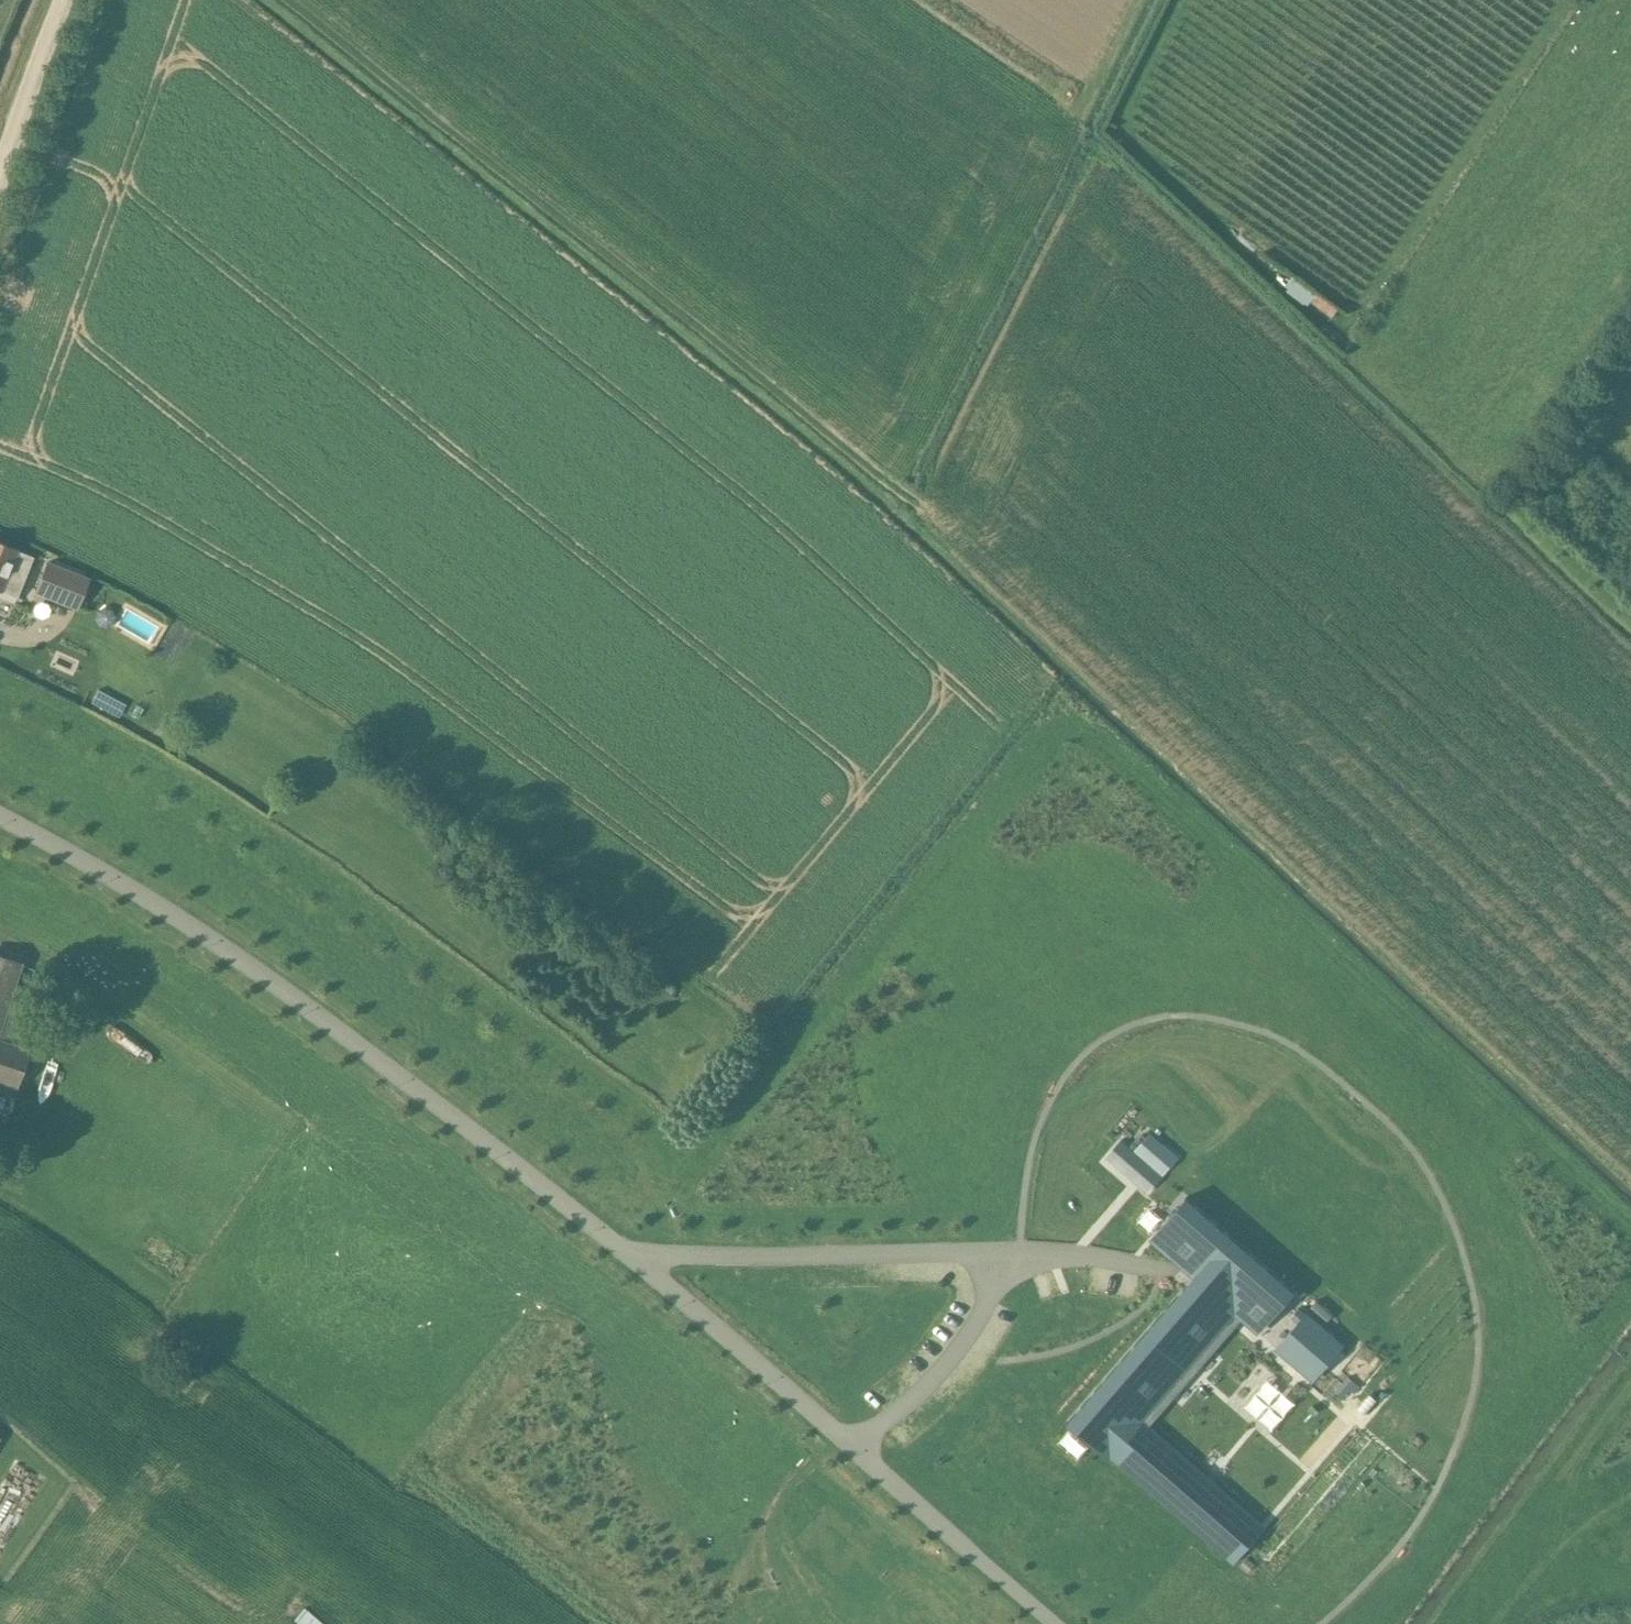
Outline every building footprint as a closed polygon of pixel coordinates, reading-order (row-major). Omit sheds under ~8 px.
[(1,590),(17,596),(33,557),(17,550),(0,544),(0,589),(1,590)] [(90,577),(47,560),(35,592),(77,609),(90,577)] [(20,964),(0,957),(0,1025),(20,964)] [(16,1084),(27,1051),(0,1042),(0,1079),(16,1084)] [(1187,1285),(1067,1423),(1068,1425),(1071,1421),(1109,1454),(1106,1458),(1108,1459),(1111,1456),(1234,1563),(1235,1562),(1232,1559),(1262,1525),(1142,1421),(1228,1322),(1224,1319),(1232,1310),(1256,1330),(1291,1290),(1294,1293),(1295,1292),(1186,1197),(1185,1198),(1188,1201),(1154,1241),(1200,1282),(1192,1290),(1187,1285)] [(1309,1316),(1279,1350),(1310,1378),(1340,1344),(1344,1346),(1345,1345),(1306,1312),(1305,1313),(1309,1316)] [(304,1608),(294,1619),(300,1623),(323,1623),(304,1608)]
